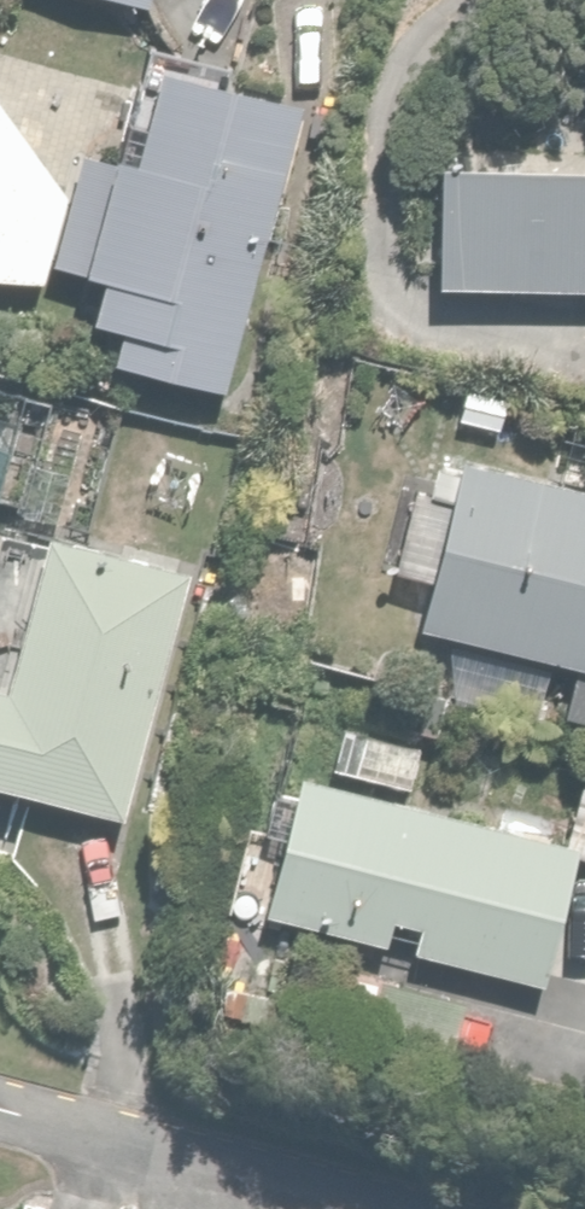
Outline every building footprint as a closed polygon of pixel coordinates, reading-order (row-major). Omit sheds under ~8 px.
[(154,13),(157,0),(106,0),(154,13)] [(297,107),(212,86),(216,70),(138,51),(82,277),(97,281),(86,327),(118,334),(111,361),(227,390),(297,107)] [(0,96),(0,285),(50,290),(77,200),(8,96),(0,96)] [(584,295),(584,176),(434,176),(434,295),(584,295)] [(0,383),(0,507),(67,524),(95,406),(0,383)] [(461,459),(417,632),(584,674),(584,490),(461,459)] [(37,564),(0,553),(0,791),(122,827),(195,573),(47,530),(37,564)] [(360,734),(350,775),(412,790),(422,750),(360,734)] [(292,774),(255,915),(538,989),(575,848),(292,774)] [(224,981),(214,1018),(290,1039),(300,1001),(224,981)]
